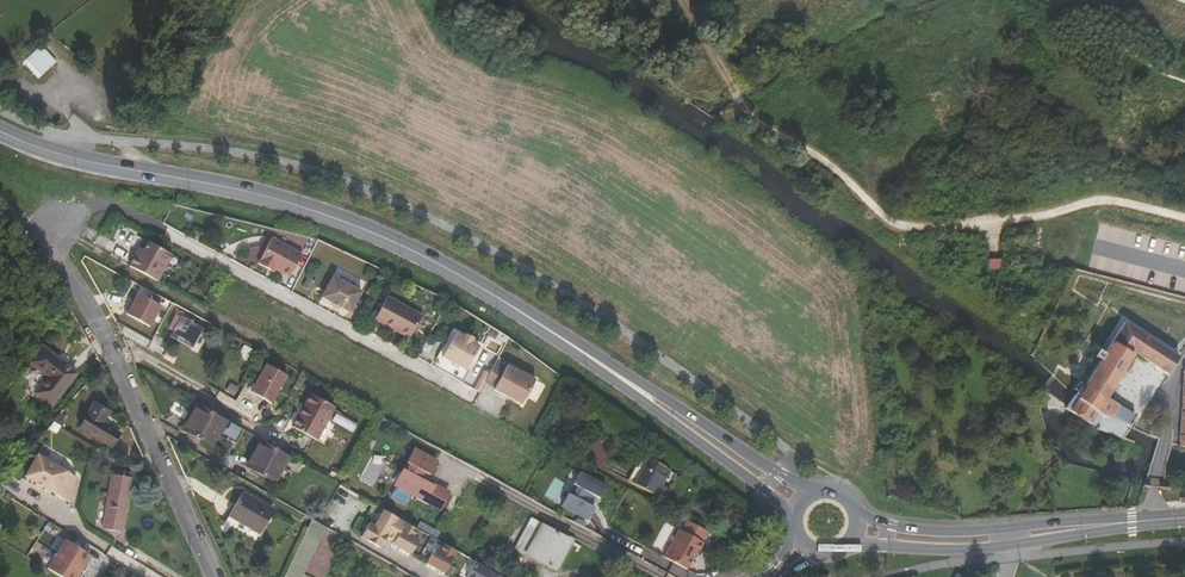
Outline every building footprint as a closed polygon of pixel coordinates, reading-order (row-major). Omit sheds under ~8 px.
[(32,58),(24,64),(35,77),(42,71),(32,58)] [(42,71),(35,77),(39,82),(46,75),(42,71)] [(300,257),(270,241),(263,254),(293,270),(300,257)] [(145,251),(141,258),(136,255),(131,265),(160,281),(173,257),(149,244),(145,251)] [(141,258),(145,251),(140,248),(136,255),(141,258)] [(293,270),(263,254),(257,263),(268,269),(270,267),(289,277),(293,270)] [(332,277),(322,299),(332,304),(340,307),(351,312),(361,291),(332,277)] [(161,306),(139,293),(135,300),(132,305),(130,304),(125,313),(150,326),(161,306)] [(420,316),(385,297),(376,314),(410,332),(420,316)] [(172,334),(193,346),(203,328),(189,320),(191,317),(179,311),(170,328),(174,330),(172,334)] [(410,332),(376,314),(373,319),(407,338),(410,332)] [(1169,377),(1181,361),(1128,324),(1079,400),(1077,398),(1068,410),(1091,430),(1123,442),(1131,430),(1136,421),(1105,404),(1136,357),(1169,377)] [(460,341),(452,337),(444,350),(468,363),(475,350),(468,346),(460,341)] [(462,337),(460,341),(468,346),(470,342),(462,337)] [(427,340),(420,354),(431,360),(439,346),(427,340)] [(29,362),(48,378),(36,394),(53,406),(77,373),(42,347),(29,362)] [(468,363),(444,350),(440,357),(464,371),(468,363)] [(488,375),(483,383),(494,389),(493,391),(521,406),(535,381),(507,365),(506,366),(496,361),(488,375)] [(268,364),(252,392),(272,403),(288,375),(268,364)] [(1080,374),(1074,370),(1068,378),(1074,382),(1080,374)] [(478,393),(483,383),(488,375),(483,372),(473,390),(478,393)] [(335,405),(311,392),(293,425),(317,438),(335,405)] [(109,411),(94,402),(79,427),(107,443),(115,430),(102,422),(109,411)] [(228,420),(199,404),(193,414),(197,416),(188,432),(213,446),(213,447),(220,435),(224,437),(223,438),(231,442),(239,447),(248,432),(228,420)] [(62,425),(68,418),(60,413),(54,420),(62,425)] [(197,416),(193,414),(184,430),(188,432),(197,416)] [(115,430),(107,443),(112,446),(119,433),(115,430)] [(239,447),(231,442),(229,445),(241,452),(251,434),(248,432),(239,447)] [(290,455),(262,439),(255,451),(258,452),(250,468),(275,482),(290,455)] [(434,461),(413,448),(406,461),(409,463),(405,470),(402,468),(394,482),(437,507),(445,492),(418,477),(421,470),(427,473),(434,461)] [(258,452),(255,451),(246,466),(250,468),(258,452)] [(70,505),(76,479),(39,455),(25,477),(70,505)] [(628,480),(662,498),(667,489),(659,485),(667,469),(641,455),(628,480)] [(372,456),(361,479),(373,484),(384,461),(372,456)] [(116,467),(114,474),(130,477),(131,470),(116,467)] [(588,520),(606,483),(573,467),(555,504),(588,520)] [(659,485),(667,489),(675,473),(667,469),(659,485)] [(130,477),(114,474),(105,528),(121,531),(130,477)] [(392,495),(407,503),(411,494),(396,487),(392,495)] [(274,511),(243,493),(230,516),(261,534),(274,511)] [(418,528),(384,509),(374,527),(369,524),(361,537),(380,548),(386,537),(412,552),(420,538),(414,535),(418,528)] [(286,576),(304,576),(326,525),(311,518),(286,576)] [(568,538),(532,518),(516,548),(552,568),(568,538)] [(677,528),(663,555),(686,567),(691,557),(695,550),(697,551),(702,541),(699,539),(704,528),(687,519),(681,530),(677,528)] [(573,541),(568,538),(552,568),(558,571),(573,541)] [(92,552),(63,539),(48,570),(63,576),(80,576),(92,552)] [(440,569),(452,547),(439,540),(435,547),(430,545),(422,559),(440,569)] [(149,558),(126,544),(120,554),(142,568),(149,558)] [(502,575),(470,557),(462,573),(469,576),(501,576),(502,575)] [(956,566),(952,576),(962,576),(965,570),(956,566)] [(118,567),(111,576),(113,576),(128,576),(130,574),(118,567)]
